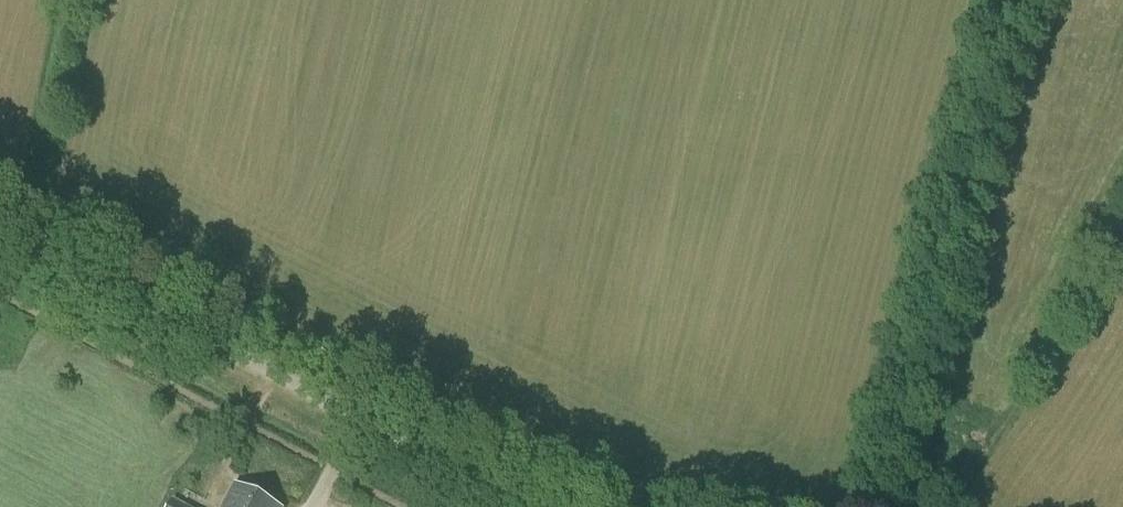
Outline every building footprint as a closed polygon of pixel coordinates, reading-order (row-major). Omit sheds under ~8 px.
[(236,484),(224,506),(279,506),(236,484)] [(174,499),(170,506),(190,506),(174,499)]
